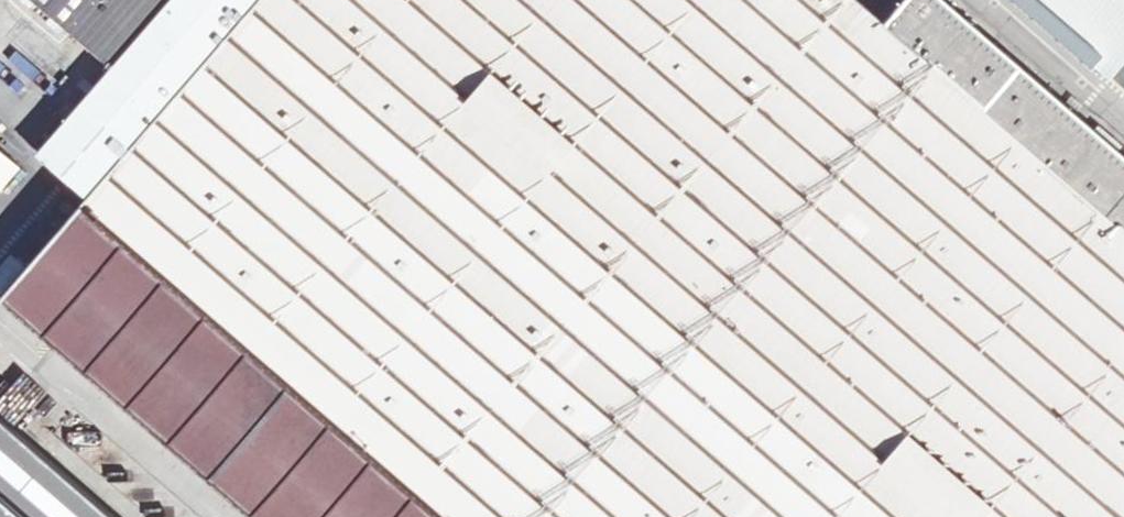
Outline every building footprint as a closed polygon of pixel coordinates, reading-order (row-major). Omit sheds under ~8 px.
[(943,0),(906,0),(884,24),(857,0),(27,0),(112,73),(37,158),(87,201),(0,299),(0,301),(250,516),(1123,516),(1123,156),(943,0)] [(1111,80),(1123,64),(1123,0),(1018,0),(1111,80)] [(21,169),(0,151),(0,192),(1,192),(21,169)] [(25,271),(10,256),(0,267),(0,293),(2,295),(25,271)] [(0,422),(0,516),(109,516),(0,422)]
